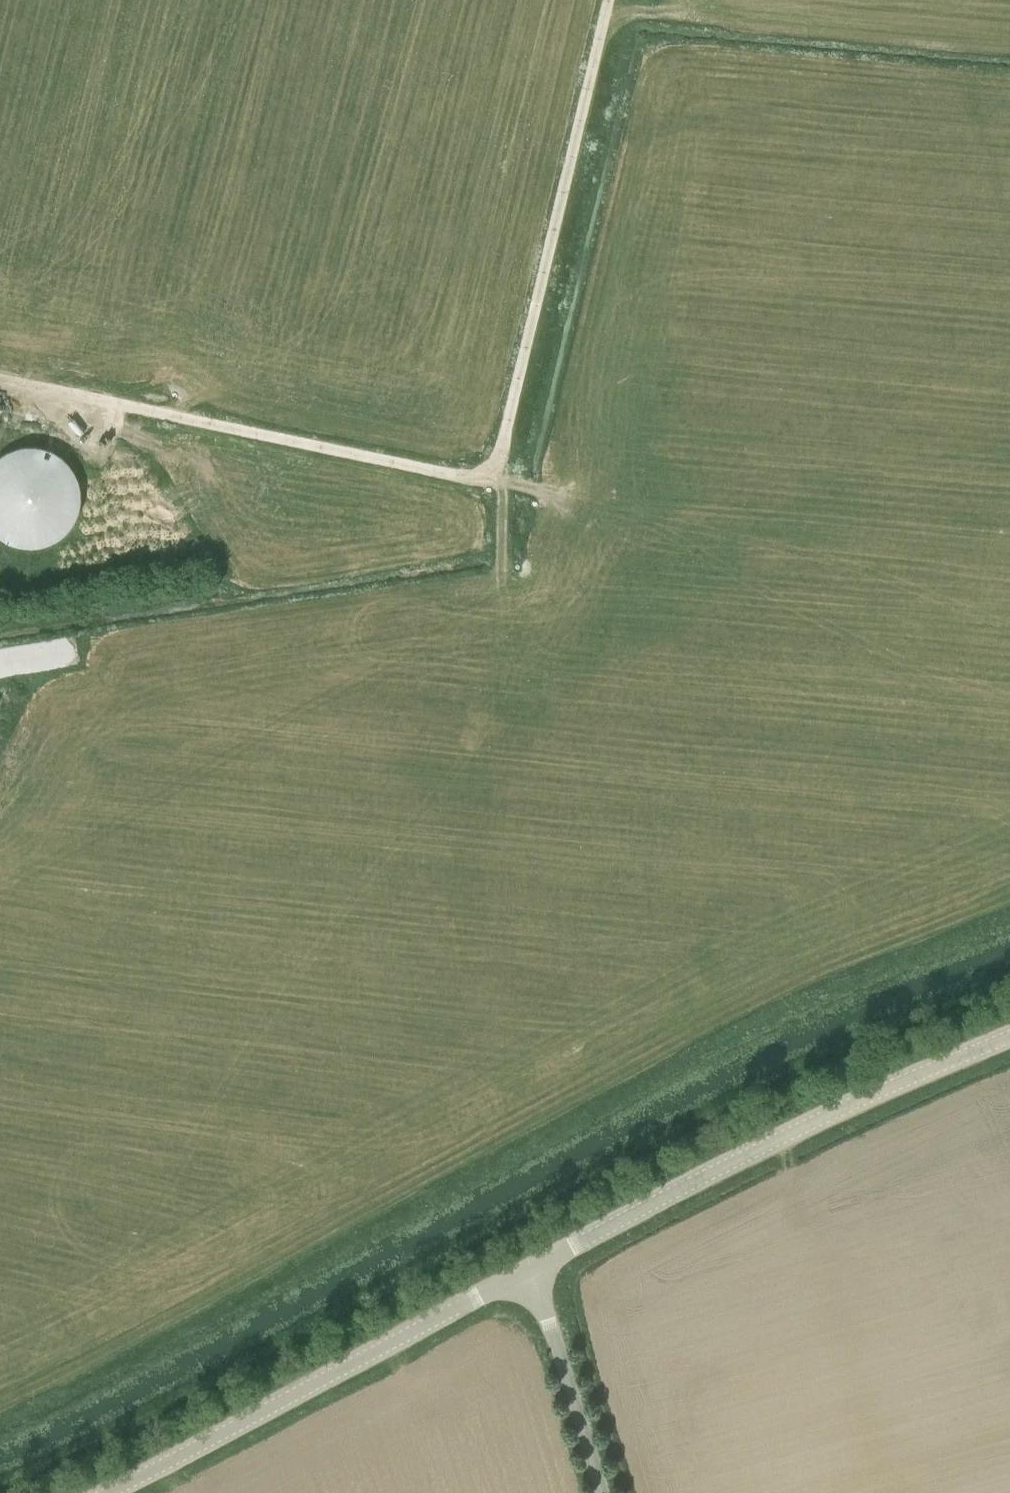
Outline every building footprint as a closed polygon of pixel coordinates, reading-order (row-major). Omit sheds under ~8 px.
[(0,456),(0,537),(5,540),(9,542),(17,545),(20,545),(29,546),(34,546),(39,545),(44,544),(51,541),(57,538),(61,535),(67,529),(70,525),(74,519),(76,514),(78,509),(79,503),(79,497),(79,490),(77,482),(75,476),(73,471),(68,464),(63,459),(57,455),(51,451),(43,448),(36,447),(28,446),(21,447),(16,448),(9,451),(3,454),(0,456)]
